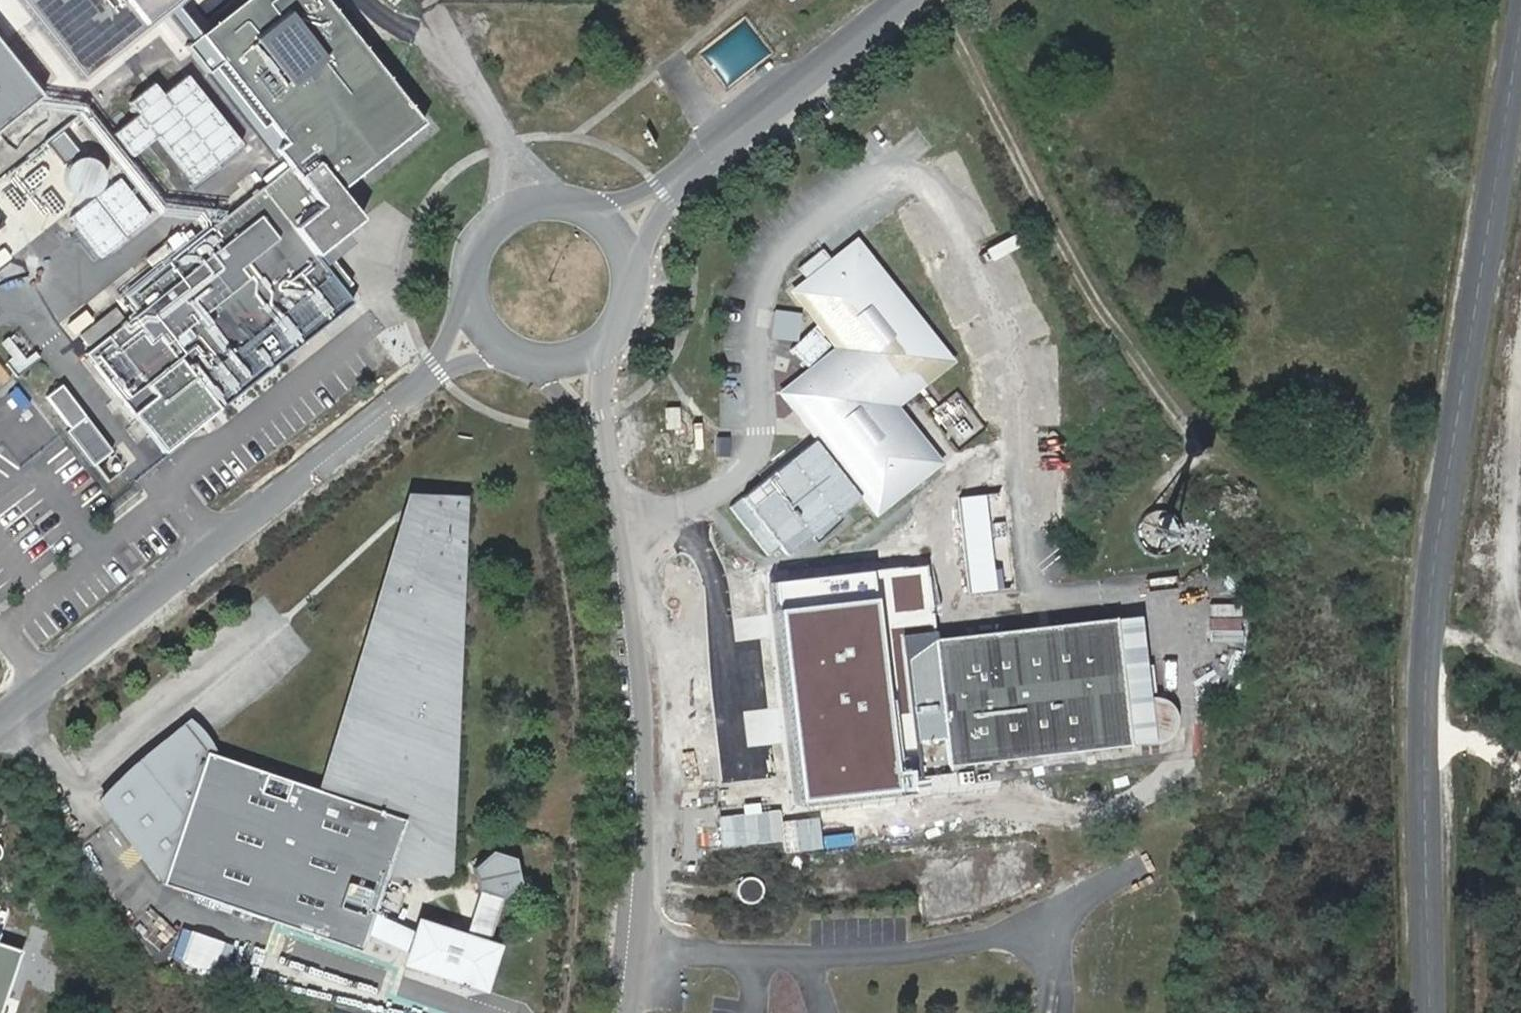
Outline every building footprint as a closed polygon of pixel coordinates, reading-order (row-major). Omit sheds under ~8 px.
[(179,0),(26,0),(87,74),(179,0)] [(164,451),(353,297),(344,285),(352,278),(324,243),(361,213),(338,184),(421,117),(397,87),(327,0),(249,0),(203,37),(292,148),(283,155),(288,161),(286,163),(281,157),(261,173),(266,180),(201,234),(193,224),(174,240),(181,248),(128,292),(140,307),(84,353),(164,451)] [(197,30),(203,37),(249,0),(234,0),(197,30)] [(38,99),(0,47),(0,128),(38,99)] [(245,144),(191,74),(167,94),(156,82),(132,103),(141,115),(116,135),(135,157),(157,141),(196,188),(245,144)] [(99,161),(92,158),(83,157),(77,160),(71,167),(69,176),(70,185),(78,192),(90,196),(99,191),(106,184),(108,175),(106,168),(99,161)] [(96,199),(70,219),(103,261),(152,217),(123,179),(96,199)] [(238,181),(222,194),(230,203),(246,190),(238,181)] [(824,353),(807,367),(776,391),(816,441),(864,500),(878,518),(948,465),(903,408),(961,362),(860,235),(820,265),(791,289),(834,343),(824,353)] [(117,303),(83,331),(91,341),(125,313),(117,303)] [(25,337),(9,350),(20,364),(27,358),(38,372),(47,365),(25,337)] [(796,353),(807,367),(824,353),(813,340),(796,353)] [(20,364),(31,377),(38,372),(27,358),(20,364)] [(124,462),(61,381),(50,391),(74,421),(70,425),(98,459),(99,458),(111,473),(124,462)] [(938,398),(924,408),(936,424),(949,413),(938,398)] [(864,500),(816,441),(731,504),(768,558),(791,555),(864,500)] [(193,745),(183,734),(103,802),(95,809),(160,885),(158,890),(353,949),(359,930),(366,909),(376,877),(418,878),(441,784),(443,766),(447,732),(450,698),(451,652),(442,555),(442,552),(428,493),(408,492),(315,792),(204,758),(193,745)] [(457,493),(428,493),(442,552),(442,555),(451,652),(451,655),(452,657),(450,698),(447,732),(443,766),(441,784),(418,878),(457,877),(458,752),(458,645),(457,493)] [(987,495),(961,497),(970,593),(997,590),(987,495)] [(1164,510),(1151,509),(1142,512),(1135,520),(1131,536),(1136,550),(1149,558),(1162,558),(1172,553),(1180,541),(1180,526),(1173,515),(1164,510)] [(1114,619),(940,637),(930,567),(874,572),(775,584),(785,696),(791,762),(793,775),(798,803),(812,804),(910,796),(914,776),(948,771),(946,764),(1127,746),(1159,742),(1169,741),(1177,735),(1181,727),(1182,718),(1180,712),(1175,705),(1167,700),(1156,697),(1145,617),(1114,619)] [(467,940),(416,919),(413,927),(405,947),(402,956),(472,984),(486,947),(476,943),(491,906),(506,899),(511,885),(505,871),(491,865),(477,871),(471,885),(477,900),(483,902),(467,940)] [(744,879),(739,883),(737,885),(736,895),(742,902),(751,904),(760,899),(762,890),(760,882),(751,878),(744,879)] [(359,930),(405,947),(413,927),(366,909),(359,930)] [(148,947),(185,956),(182,969),(223,979),(233,941),(154,922),(148,947)] [(14,947),(0,942),(0,987),(14,947)] [(344,959),(341,971),(370,978),(373,965),(344,959)]
